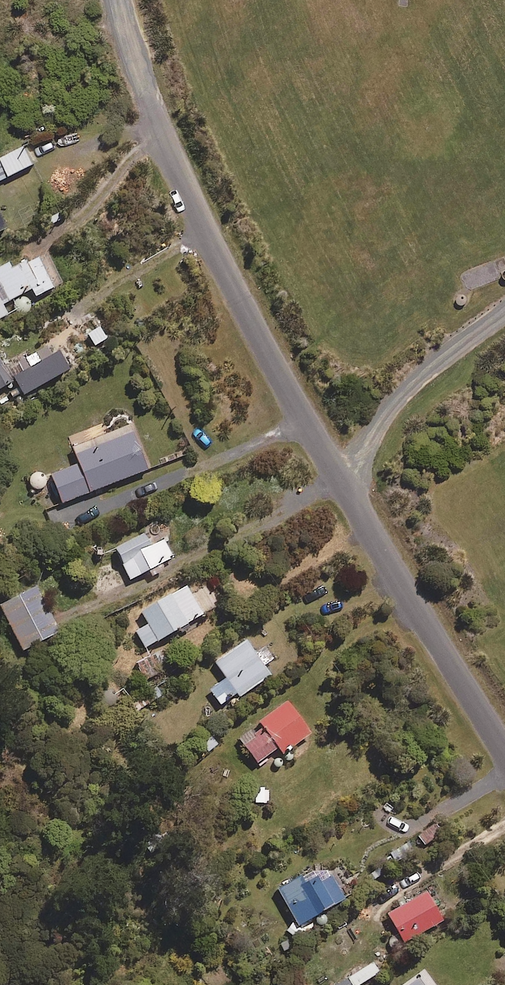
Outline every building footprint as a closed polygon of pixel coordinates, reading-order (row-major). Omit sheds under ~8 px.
[(25,144),(0,157),(0,180),(34,162),(25,144)] [(35,257),(11,270),(8,264),(0,268),(0,305),(28,290),(32,298),(51,288),(35,257)] [(0,365),(0,387),(10,382),(0,365)] [(144,471),(127,427),(70,449),(76,465),(48,476),(59,504),(144,471)] [(147,548),(141,535),(112,550),(128,580),(170,559),(161,541),(147,548)] [(34,586),(0,603),(0,614),(20,652),(58,632),(34,586)] [(201,615),(184,586),(138,612),(146,625),(133,632),(143,649),(201,615)] [(212,662),(226,682),(211,693),(219,706),(234,695),(236,698),(267,676),(243,641),(212,662)] [(169,668),(160,651),(134,664),(143,681),(169,668)] [(308,734),(284,703),(256,724),(259,728),(239,743),(254,764),(276,748),(281,754),(308,734)] [(269,789),(253,789),(253,805),(269,805),(269,789)] [(326,874),(316,879),(312,872),(276,892),(295,927),(341,901),(326,874)] [(441,921),(424,893),(385,917),(402,945),(441,921)]
